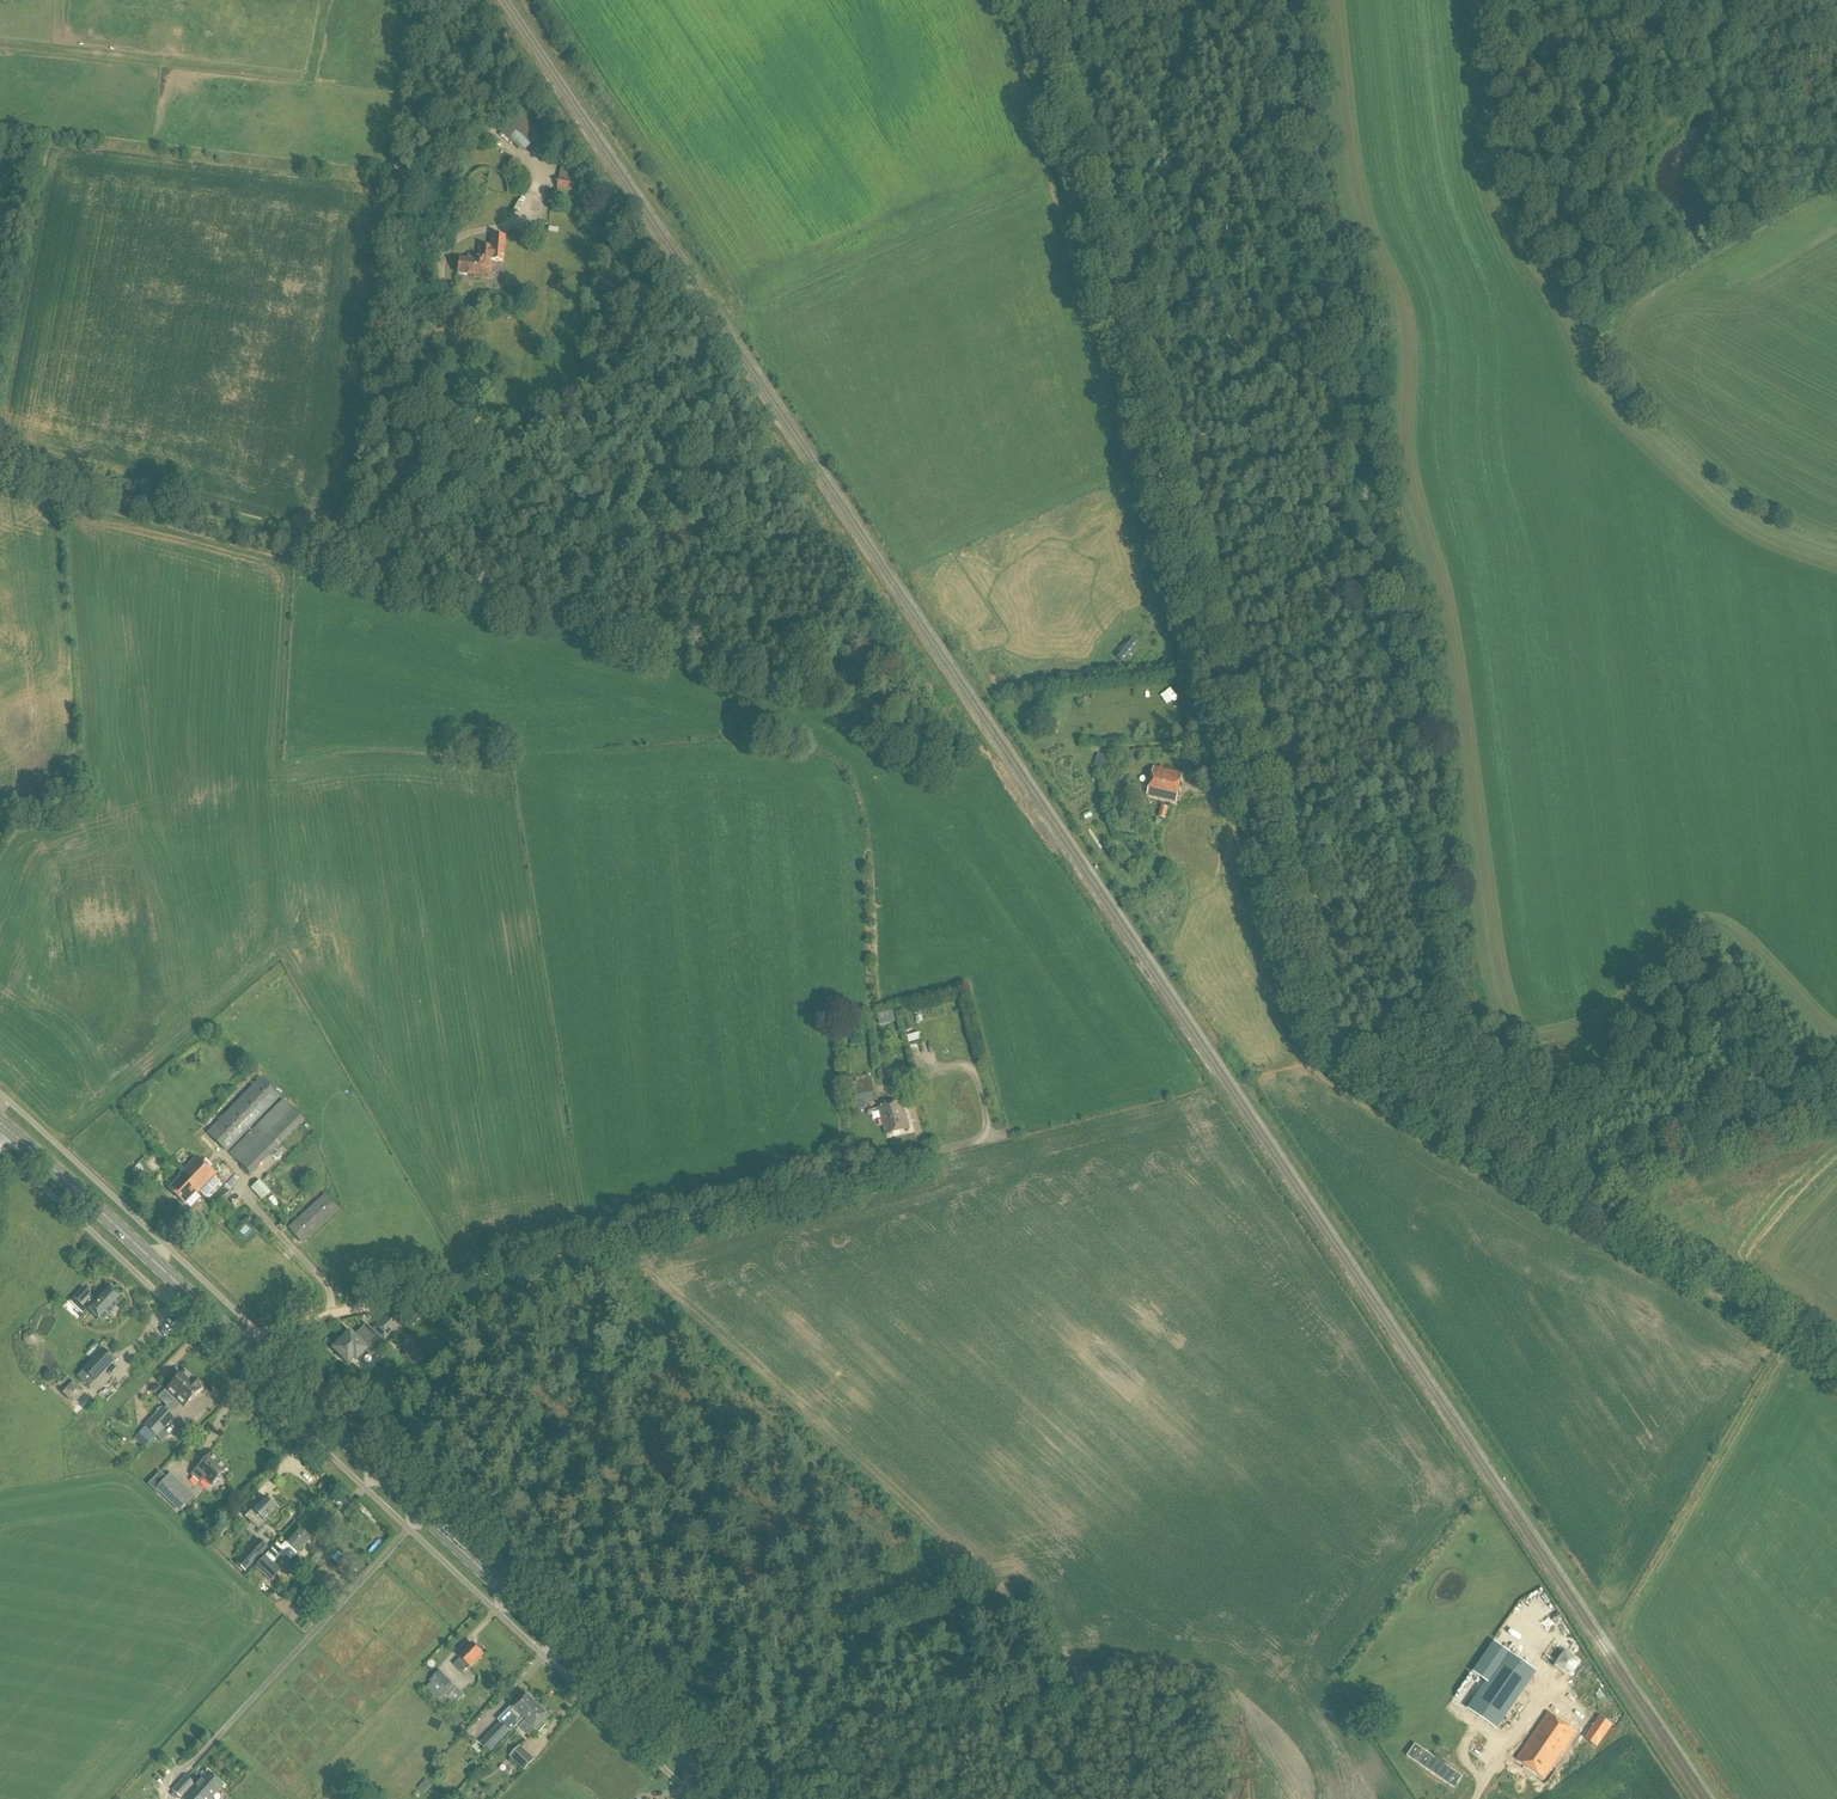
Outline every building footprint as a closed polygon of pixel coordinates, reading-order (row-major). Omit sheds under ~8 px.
[(540,157),(552,145),(543,136),(531,148),(540,157)] [(573,181),(574,176),(573,176),(573,171),(559,170),(558,179),(557,189),(572,191),(573,181)] [(21,215),(0,211),(0,226),(19,229),(21,215)] [(504,261),(505,236),(492,235),(492,247),(480,246),(480,259),(474,258),(474,256),(466,255),(466,259),(458,259),(457,274),(474,274),(474,277),(489,278),(490,260),(504,261)] [(1150,703),(1162,703),(1162,690),(1150,690),(1150,703)] [(1121,705),(1134,705),(1133,692),(1121,693),(1121,705)] [(1053,736),(1059,738),(1063,728),(1057,725),(1053,736)] [(1106,773),(1110,758),(1097,754),(1093,769),(1106,773)] [(1176,802),(1182,774),(1155,767),(1148,795),(1176,802)] [(1165,819),(1169,809),(1161,806),(1158,817),(1165,819)] [(1095,812),(1101,825),(1107,822),(1101,809),(1095,812)] [(915,1022),(925,1021),(925,1013),(914,1014),(915,1022)] [(909,1015),(902,1017),(906,1031),(912,1029),(909,1015)] [(907,1036),(909,1043),(921,1040),(919,1033),(907,1036)] [(920,1055),(917,1044),(910,1046),(913,1057),(920,1055)] [(879,1084),(887,1083),(885,1069),(877,1070),(879,1084)] [(869,1080),(868,1075),(850,1079),(853,1091),(852,1091),(854,1102),(874,1098),(871,1079),(869,1080)] [(226,1153),(280,1097),(260,1078),(206,1133),(226,1153)] [(246,1171),(300,1117),(283,1099),(228,1154),(246,1171)] [(887,1135),(909,1129),(902,1102),(880,1108),(887,1135)] [(215,1175),(196,1157),(183,1170),(179,1175),(181,1177),(169,1189),(184,1204),(196,1191),(198,1193),(215,1175)] [(262,1200),(270,1192),(259,1180),(250,1188),(262,1200)] [(302,1244),(339,1210),(324,1194),(287,1228),(302,1244)] [(251,1230),(248,1239),(256,1242),(259,1233),(251,1230)] [(115,1306),(121,1299),(107,1286),(95,1300),(90,1295),(91,1294),(84,1287),(70,1302),(82,1314),(88,1308),(102,1320),(109,1313),(113,1317),(119,1310),(115,1306)] [(409,1304),(401,1313),(405,1317),(405,1318),(413,1326),(422,1317),(409,1304)] [(384,1340),(405,1317),(393,1306),(372,1328),(384,1340)] [(373,1356),(385,1344),(366,1325),(354,1337),(349,1333),(334,1349),(347,1362),(353,1356),(356,1359),(365,1350),(373,1356)] [(413,1363),(422,1354),(405,1337),(396,1346),(413,1363)] [(90,1358),(100,1348),(96,1344),(86,1355),(90,1358)] [(89,1387),(115,1361),(104,1349),(78,1376),(89,1387)] [(184,1408),(202,1388),(202,1385),(197,1380),(194,1380),(184,1371),(166,1391),(167,1392),(175,1399),(184,1408)] [(74,1405),(85,1393),(73,1382),(62,1394),(74,1405)] [(167,1407),(175,1399),(167,1392),(160,1400),(166,1406),(167,1407)] [(156,1437),(174,1418),(162,1407),(145,1426),(156,1437)] [(210,1486),(226,1469),(211,1454),(192,1475),(199,1481),(202,1478),(210,1486)] [(166,1478),(160,1472),(148,1485),(156,1493),(158,1492),(179,1512),(194,1497),(171,1473),(166,1478)] [(258,1528),(276,1509),(264,1497),(246,1517),(258,1528)] [(298,1553),(309,1539),(298,1529),(286,1542),(281,1547),(277,1543),(255,1567),(271,1582),(281,1571),(273,1563),(279,1557),(286,1556),(291,1560),(298,1553)] [(245,1573),(268,1548),(258,1539),(235,1564),(245,1573)] [(346,1559),(338,1552),(332,1558),(339,1565),(336,1567),(350,1580),(354,1575),(342,1563),(346,1559)] [(334,1579),(330,1583),(340,1592),(345,1585),(336,1577),(334,1579)] [(1535,1609),(1548,1604),(1545,1597),(1532,1602),(1535,1609)] [(1495,1729),(1536,1671),(1494,1642),(1475,1670),(1490,1680),(1469,1710),(1495,1729)] [(478,1649),(472,1643),(460,1657),(461,1658),(454,1664),(463,1673),(470,1666),(471,1667),(484,1654),(483,1653),(483,1651),(480,1649),(478,1649)] [(453,1707),(464,1695),(451,1683),(452,1682),(440,1670),(429,1682),(430,1684),(425,1689),(444,1706),(448,1701),(453,1707)] [(485,1711),(501,1696),(495,1689),(479,1705),(485,1711)] [(525,1717),(536,1705),(531,1700),(532,1698),(529,1695),(527,1696),(515,1709),(513,1707),(506,1714),(516,1723),(523,1716),(525,1717)] [(536,1705),(525,1717),(527,1719),(520,1727),(530,1736),(536,1729),(539,1732),(546,1726),(544,1724),(550,1717),(547,1715),(548,1712),(545,1710),(542,1710),(536,1705)] [(1545,1779),(1577,1733),(1549,1714),(1517,1760),(1545,1779)] [(1597,1747),(1612,1726),(1600,1717),(1585,1739),(1597,1747)] [(491,1752),(511,1731),(501,1722),(481,1742),(491,1752)] [(1467,1752),(1472,1740),(1453,1732),(1448,1744),(1467,1752)] [(1463,1776),(1416,1743),(1408,1755),(1455,1788),(1463,1776)] [(524,1771),(535,1760),(520,1746),(510,1757),(524,1771)] [(208,1772),(196,1785),(195,1783),(189,1789),(182,1782),(174,1791),(183,1798),(211,1798),(223,1786),(208,1772)] [(423,1794),(432,1784),(426,1779),(418,1788),(423,1794)]
